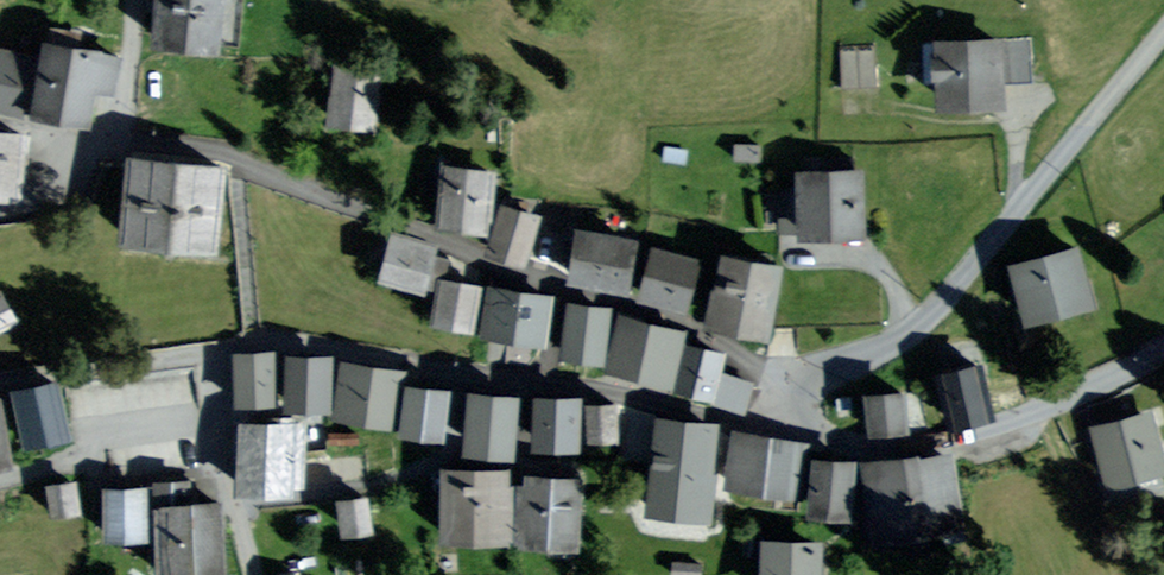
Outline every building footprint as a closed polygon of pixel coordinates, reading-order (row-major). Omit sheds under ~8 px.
[(159,38),(215,42),(218,0),(162,0),(159,38)] [(121,53),(49,41),(38,104),(91,113),(97,81),(115,85),(121,53)] [(999,41),(939,42),(940,96),(994,95),(1000,95),(999,41)] [(875,45),(846,47),(849,82),(878,80),(875,45)] [(23,101),(30,59),(0,54),(0,98),(23,101)] [(337,81),(333,119),(374,124),(380,70),(339,65),(337,81)] [(0,128),(0,188),(18,189),(22,130),(0,128)] [(220,168),(131,161),(125,236),(170,239),(214,243),(220,168)] [(444,202),(442,224),(484,228),(490,174),(448,170),(444,202)] [(807,220),(807,229),(859,228),(857,174),(806,175),(807,220)] [(510,205),(501,239),(534,248),(544,214),(510,205)] [(583,229),(574,269),(635,282),(644,243),(583,229)] [(393,239),(383,275),(422,286),(432,250),(393,239)] [(663,246),(650,287),(692,300),(704,259),(663,246)] [(1021,291),(1027,314),(1087,299),(1075,253),(1015,267),(1021,291)] [(721,285),(714,317),(765,329),(779,269),(728,257),(721,285)] [(484,286),(445,280),(439,317),(478,323),(484,286)] [(0,291),(0,324),(21,311),(6,287),(0,291)] [(494,288),(488,332),(545,339),(551,295),(494,288)] [(570,306),(563,352),(583,354),(604,357),(610,312),(570,306)] [(618,323),(608,366),(654,377),(673,382),(684,339),(618,323)] [(723,358),(687,350),(679,385),(695,389),(715,394),(723,358)] [(239,352),(241,401),(280,400),(278,351),(239,352)] [(334,357),(292,356),(290,404),(333,405),(334,357)] [(349,363),(339,417),(393,427),(404,373),(349,363)] [(945,376),(957,422),(999,411),(987,365),(945,376)] [(754,383),(723,373),(715,400),(728,404),(746,410),(754,383)] [(59,385),(16,394),(26,440),(49,435),(69,431),(59,385)] [(410,387),(404,430),(422,432),(441,435),(447,392),(410,387)] [(872,395),(874,425),(906,423),(905,402),(905,394),(872,395)] [(494,397),(473,395),(468,444),(511,449),(516,399),(494,397)] [(560,401),(540,401),(539,442),(577,442),(578,402),(560,401)] [(617,406),(590,406),(590,435),(616,436),(617,406)] [(1149,418),(1094,431),(1099,448),(1106,481),(1160,468),(1149,418)] [(242,450),(242,488),(299,489),(300,424),(242,424),(242,450)] [(660,424),(651,508),(711,514),(715,477),(712,477),(708,476),(713,430),(660,424)] [(809,449),(737,438),(730,482),(781,491),(801,494),(809,449)] [(874,497),(878,534),(926,529),(926,522),(958,519),(952,462),(919,466),(918,455),(870,460),(874,497)] [(855,462),(819,460),(815,513),(852,516),(855,462)] [(450,469),(448,536),(513,538),(514,488),(509,488),(504,488),(505,471),(450,469)] [(526,478),(523,540),(575,542),(578,481),(565,480),(526,478)] [(63,482),(49,484),(53,514),(81,511),(77,480),(63,482)] [(186,486),(158,486),(160,574),(223,573),(222,505),(192,505),(186,506),(186,486)] [(143,493),(104,493),(105,537),(144,537),(143,493)] [(356,499),(343,500),(345,529),(371,527),(368,498),(356,499)] [(769,545),(768,574),(817,574),(817,570),(818,547),(769,545)]
